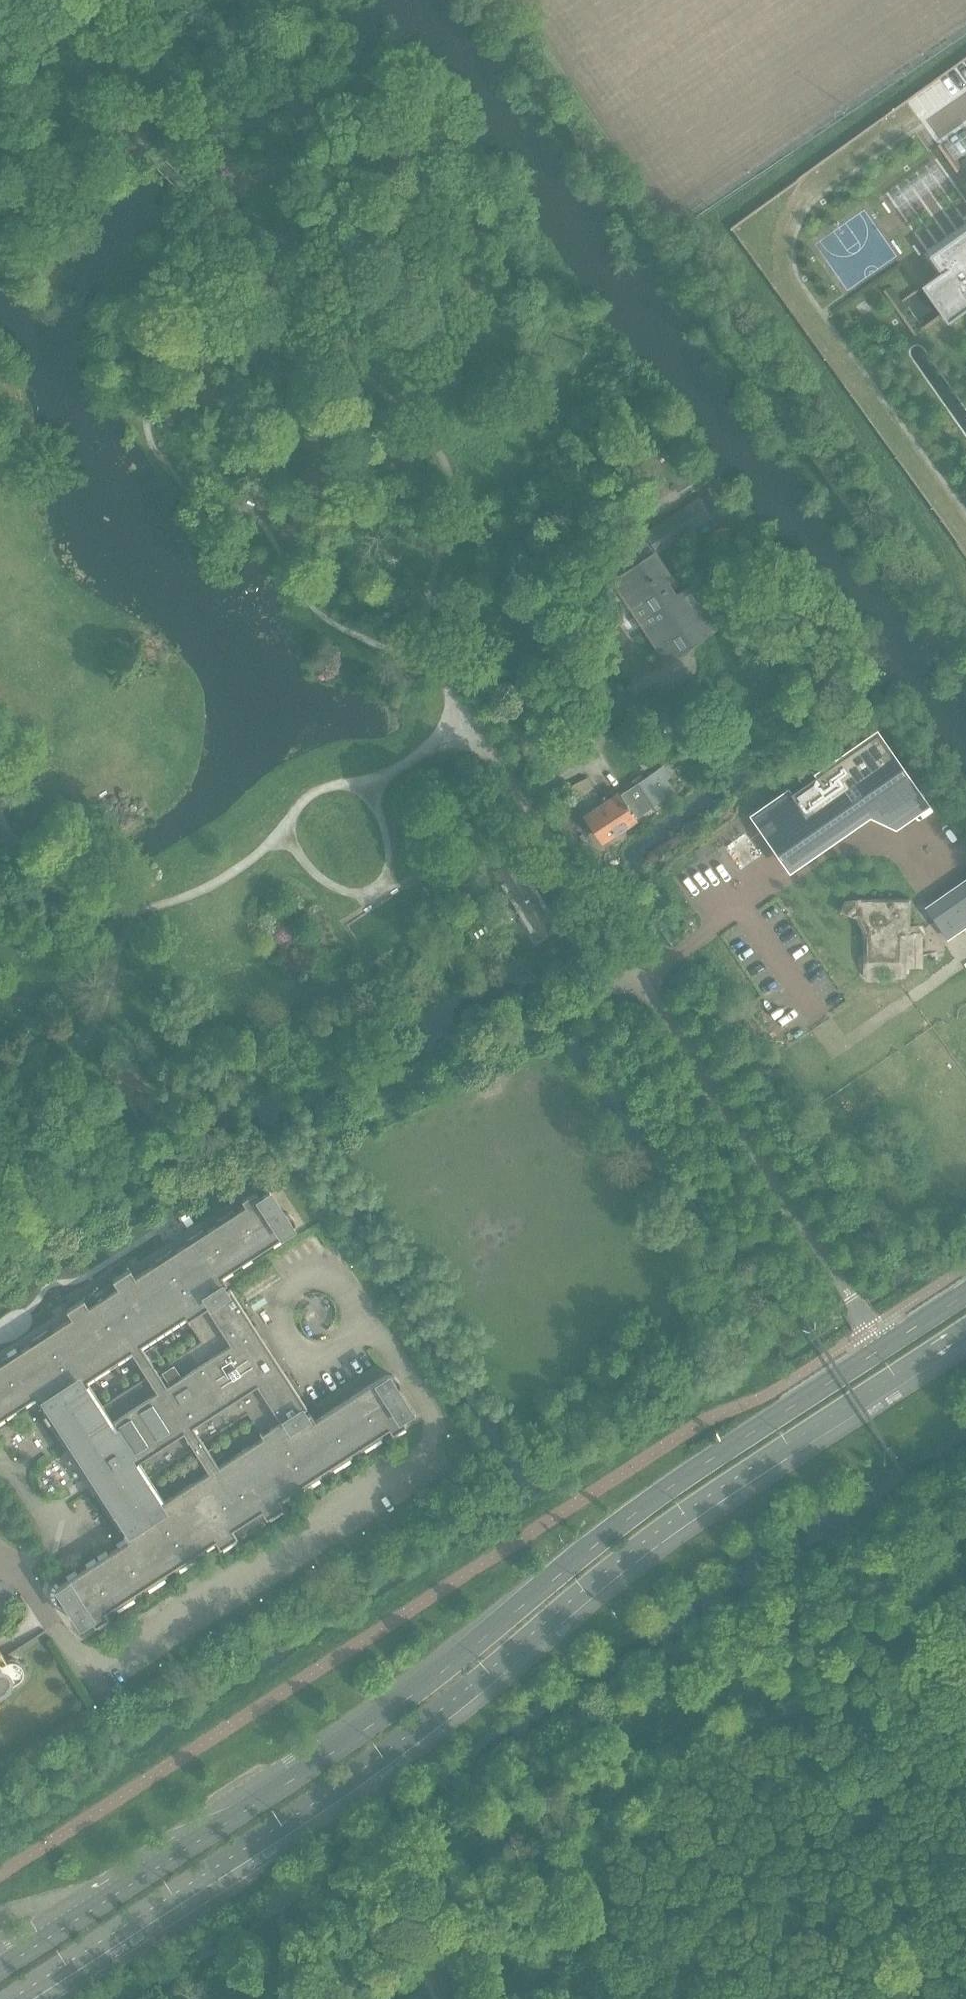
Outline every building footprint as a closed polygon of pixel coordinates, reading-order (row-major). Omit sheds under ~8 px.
[(951,316),(965,306),(965,227),(934,249),(946,266),(925,280),(927,283),(947,310),(951,316)] [(657,554),(712,518),(699,497),(644,533),(642,528),(596,558),(628,608),(673,579),(670,575),(657,554)] [(672,588),(679,583),(673,574),(670,575),(673,579),(628,608),(665,664),(719,627),(691,584),(676,594),(672,588)] [(758,813),(787,854),(885,787),(903,817),(928,800),(880,730),(758,813)] [(642,747),(640,748),(631,753),(635,760),(646,754),(642,747)] [(651,764),(646,755),(638,760),(643,769),(651,764)] [(601,846),(638,821),(636,819),(651,808),(651,807),(679,789),(663,766),(620,795),(618,792),(609,797),(607,794),(598,800),(600,804),(581,816),(601,846)] [(568,788),(574,799),(593,790),(587,778),(568,788)] [(726,844),(743,869),(765,854),(748,829),(726,844)] [(562,906),(551,913),(516,856),(494,870),(535,937),(569,916),(562,906)] [(932,907),(952,936),(965,927),(965,885),(932,907)] [(505,922),(517,915),(503,893),(491,900),(505,922)] [(844,900),(839,912),(862,921),(863,974),(867,979),(901,979),(906,975),(907,962),(907,942),(921,933),(918,926),(910,926),(910,898),(908,898),(858,898),(844,900)] [(122,1047),(100,1061),(145,1132),(168,1117),(165,1112),(157,1099),(159,1097),(136,1061),(133,1063),(132,1063),(122,1047)] [(277,1179),(271,1171),(261,1178),(267,1186),(277,1179)] [(399,1382),(398,1379),(395,1376),(391,1375),(387,1375),(383,1376),(315,1421),(310,1413),(306,1416),(302,1410),(306,1407),(282,1370),(281,1369),(285,1366),(284,1365),(280,1367),(255,1329),(259,1327),(258,1325),(255,1327),(230,1289),(226,1292),(222,1286),(226,1283),(221,1276),(290,1231),(293,1228),(294,1225),(295,1221),(293,1217),(291,1215),(288,1213),(284,1212),(280,1213),(277,1210),(279,1208),(269,1192),(259,1199),(255,1191),(241,1200),(245,1205),(236,1211),(234,1209),(215,1221),(217,1224),(205,1231),(203,1229),(184,1241),(186,1244),(174,1251),(172,1249),(153,1261),(155,1264),(135,1277),(130,1269),(112,1280),(118,1289),(89,1307),(83,1299),(66,1310),(71,1318),(50,1331),(49,1329),(30,1341),(31,1344),(19,1351),(18,1349),(0,1360),(0,1363),(0,1364),(0,1419),(34,1397),(43,1410),(48,1418),(45,1421),(60,1444),(64,1443),(68,1449),(65,1451),(66,1453),(75,1447),(99,1484),(90,1490),(91,1491),(94,1489),(119,1528),(124,1524),(128,1530),(123,1534),(128,1541),(59,1586),(56,1589),(55,1592),(54,1596),(56,1600),(58,1602),(61,1604),(65,1605),(69,1604),(72,1608),(69,1609),(80,1625),(90,1618),(94,1626),(108,1617),(104,1611),(113,1606),(115,1608),(134,1596),(132,1593),(144,1586),(146,1588),(165,1576),(163,1573),(175,1566),(176,1568),(195,1556),(194,1553),(214,1540),(219,1548),(237,1537),(231,1528),(260,1510),(266,1518),(283,1507),(278,1499),(299,1486),(300,1488),(319,1476),(318,1473),(329,1466),(331,1468),(350,1456),(348,1453),(360,1446),(362,1448),(381,1436),(379,1434),(388,1428),(392,1434),(405,1425),(401,1418),(410,1411),(400,1395),(398,1397),(396,1393),(398,1390),(399,1386),(399,1382)] [(18,1680),(20,1677),(22,1673),(23,1669),(22,1665),(21,1664),(18,1661),(14,1659),(10,1659),(6,1660),(0,1650),(0,1691),(18,1680)]
